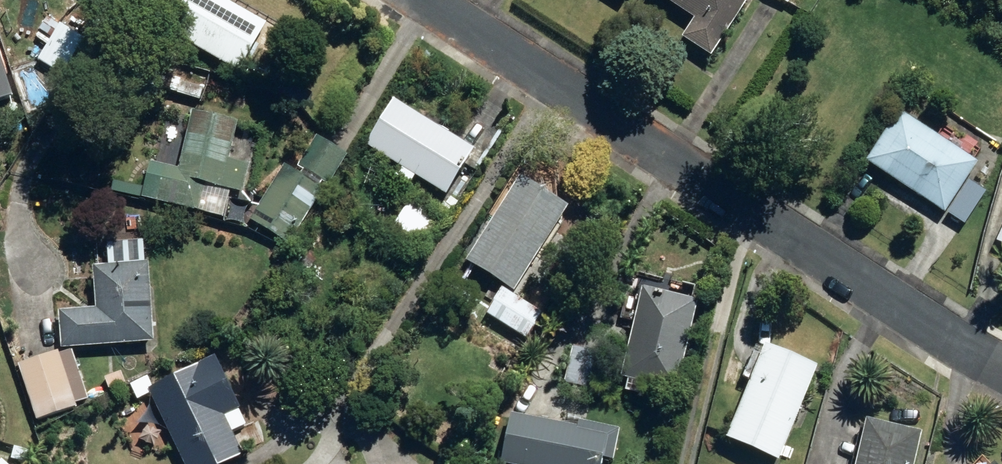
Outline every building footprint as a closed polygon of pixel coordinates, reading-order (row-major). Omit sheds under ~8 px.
[(247,73),(274,25),(230,0),(186,0),(170,29),(247,73)] [(717,57),(755,0),(672,0),(702,20),(690,38),(717,57)] [(41,60),(66,75),(88,40),(64,25),(41,60)] [(16,96),(0,48),(0,101),(16,96)] [(16,78),(21,76),(18,64),(12,66),(16,78)] [(29,72),(17,81),(21,87),(33,78),(29,72)] [(373,145),(453,195),(480,152),(400,101),(373,145)] [(906,112),(873,162),(950,212),(983,162),(906,112)] [(149,197),(228,217),(235,189),(248,192),(255,165),(233,159),(242,125),(199,114),(185,170),(158,163),(149,197)] [(306,166),(333,184),(352,157),(324,139),(306,166)] [(256,219),(293,244),(327,190),(290,166),(256,219)] [(472,262),(518,291),(573,207),(527,178),(517,194),(510,189),(494,213),(501,218),(472,262)] [(393,233),(423,250),(442,220),(412,201),(393,233)] [(295,259),(304,268),(312,260),(303,251),(295,259)] [(66,312),(67,349),(158,344),(154,265),(100,268),(102,310),(66,312)] [(627,378),(682,391),(704,302),(649,288),(627,378)] [(501,321),(516,330),(532,340),(548,315),(507,289),(492,315),(501,321)] [(509,341),(516,330),(501,321),(494,332),(509,341)] [(734,436),(786,459),(827,370),(775,346),(734,436)] [(569,384),(598,390),(606,354),(578,347),(569,384)] [(22,365),(38,412),(77,398),(62,352),(22,365)] [(190,463),(231,463),(248,456),(230,417),(245,410),(220,359),(155,389),(190,463)] [(926,429),(872,416),(859,463),(917,463),(926,429)] [(609,460),(621,463),(627,431),(588,423),(586,431),(518,417),(509,463),(608,463),(609,460)]
